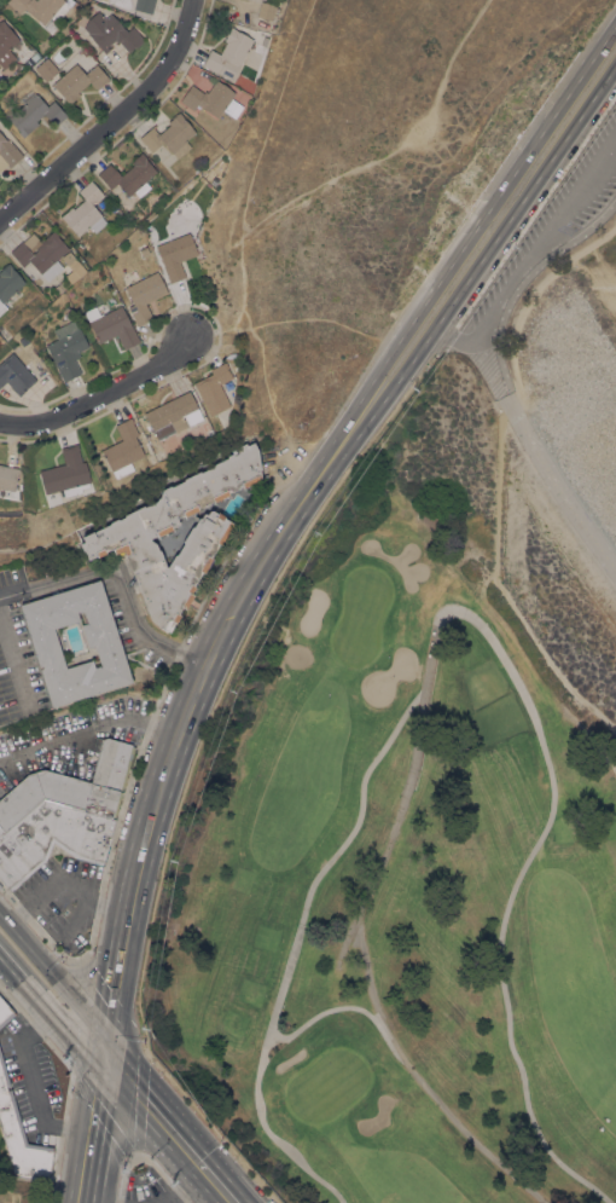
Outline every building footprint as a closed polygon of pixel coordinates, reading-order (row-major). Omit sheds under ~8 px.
[(6,2),(8,0),(36,0),(65,0),(64,1),(70,6),(57,22),(51,17),(43,24),(41,23),(37,21),(37,19),(24,8),(19,13),(6,2)] [(133,8),(136,0),(155,0),(151,13),(133,8)] [(273,21),(256,16),(261,1),(277,5),(273,21)] [(88,19),(98,11),(104,18),(110,13),(124,28),(127,31),(133,27),(144,39),(143,40),(144,41),(136,47),(135,46),(128,52),(118,41),(116,42),(115,40),(107,47),(110,50),(105,53),(98,45),(98,46),(92,39),(93,39),(83,28),(88,19)] [(2,69),(0,66),(0,22),(2,21),(19,40),(8,48),(16,58),(2,69)] [(232,81),(202,65),(210,50),(220,54),(226,42),(223,41),(231,27),(236,29),(236,30),(254,39),(232,81)] [(85,47),(89,53),(85,57),(80,51),(85,47)] [(35,53),(39,57),(34,62),(30,57),(35,53)] [(58,70),(46,81),(34,68),(47,57),(58,70)] [(75,63),(85,74),(95,64),(109,79),(97,89),(89,81),(77,92),(80,96),(75,99),(75,98),(71,102),(70,104),(52,85),(75,63)] [(104,98),(98,91),(109,80),(116,88),(104,98)] [(217,117),(199,105),(199,106),(197,104),(192,110),(180,100),(191,85),(203,93),(204,91),(207,93),(216,80),(236,93),(223,109),(217,117)] [(23,137),(18,132),(19,132),(8,117),(23,105),(17,99),(30,88),(35,94),(36,93),(47,106),(53,100),(66,116),(54,126),(43,114),(36,120),(39,123),(23,137)] [(178,158),(162,141),(151,152),(139,138),(155,125),(156,126),(153,128),(158,134),(169,125),(167,122),(179,112),(184,116),(182,117),(196,132),(186,140),(191,146),(178,158)] [(6,164),(0,169),(0,132),(6,139),(10,143),(10,141),(23,156),(8,168),(6,164)] [(121,187),(120,189),(118,186),(120,185),(117,184),(110,189),(97,174),(109,163),(116,172),(116,170),(121,175),(130,167),(129,164),(132,162),(138,156),(136,156),(141,152),(146,158),(156,172),(128,196),(121,187)] [(94,232),(89,225),(77,236),(60,216),(68,210),(68,209),(71,207),(74,209),(85,199),(77,191),(91,180),(103,195),(92,204),(101,215),(100,216),(105,222),(94,232)] [(47,282),(29,261),(23,266),(10,251),(21,241),(22,242),(33,232),(40,242),(53,230),(58,236),(57,236),(69,249),(56,260),(63,268),(47,282)] [(169,239),(168,237),(173,236),(173,238),(190,232),(198,254),(180,261),(185,277),(169,283),(155,245),(169,239)] [(146,245),(149,253),(143,256),(139,249),(146,245)] [(74,283),(72,282),(70,284),(64,276),(71,270),(66,265),(66,264),(62,258),(69,250),(86,271),(83,273),(82,274),(74,283)] [(6,308),(0,314),(0,270),(8,262),(13,268),(12,268),(24,283),(2,302),(6,308)] [(157,271),(167,293),(145,303),(152,318),(138,325),(128,307),(133,305),(124,287),(157,271)] [(53,288),(62,282),(66,287),(59,294),(53,288)] [(71,310),(65,314),(62,308),(69,305),(71,310)] [(140,341),(124,349),(116,334),(99,343),(95,336),(97,336),(83,312),(95,306),(100,314),(101,313),(103,314),(121,305),(140,341)] [(45,345),(58,339),(53,330),(72,320),(77,329),(80,329),(88,346),(77,352),(80,357),(74,360),(81,372),(64,382),(45,345)] [(23,346),(18,340),(24,335),(29,341),(23,346)] [(6,381),(0,386),(0,363),(12,352),(36,380),(24,391),(19,395),(6,381)] [(193,383),(211,374),(209,370),(225,362),(232,377),(219,384),(229,405),(209,416),(193,383)] [(157,440),(153,433),(144,412),(188,391),(202,418),(174,432),(157,440)] [(111,472),(101,450),(122,440),(115,426),(130,417),(133,422),(132,423),(138,435),(134,436),(144,456),(111,472)] [(210,433),(204,436),(202,432),(208,428),(210,433)] [(83,550),(82,550),(80,544),(83,542),(81,537),(92,532),(109,524),(110,522),(117,519),(118,519),(124,516),(124,515),(143,505),(145,507),(156,501),(157,498),(159,497),(162,490),(169,486),(172,486),(184,480),(184,479),(198,472),(201,472),(213,465),(213,464),(226,457),(227,456),(232,453),(229,450),(245,443),(246,445),(252,441),(257,450),(260,469),(258,470),(260,478),(257,479),(243,487),(242,486),(228,493),(228,494),(214,502),(213,501),(197,508),(198,509),(184,516),(184,515),(176,519),(179,524),(172,527),(173,528),(157,537),(156,534),(150,538),(151,540),(156,543),(157,550),(159,550),(165,566),(167,567),(174,555),(175,554),(182,543),(182,542),(191,526),(193,526),(198,517),(201,517),(203,514),(204,513),(207,514),(209,511),(211,510),(216,514),(217,511),(225,516),(223,517),(232,524),(220,545),(217,544),(210,557),(211,559),(203,573),(201,572),(193,585),(194,586),(190,592),(193,595),(185,608),(181,607),(178,614),(179,614),(175,623),(173,623),(169,632),(158,627),(149,619),(130,571),(122,550),(114,554),(112,549),(105,551),(105,553),(97,556),(97,555),(88,559),(83,550)] [(64,464),(60,447),(77,444),(79,450),(77,450),(81,462),(85,462),(89,482),(88,482),(88,486),(80,488),(81,492),(64,497),(62,490),(45,493),(39,470),(64,464)] [(13,491),(0,488),(0,464),(18,468),(13,491)] [(19,605),(99,579),(132,682),(51,706),(19,605)] [(42,799),(0,837),(0,798),(27,774),(43,769),(91,782),(103,739),(106,738),(132,744),(130,746),(134,747),(122,791),(115,816),(112,816),(111,819),(42,799)] [(11,891),(0,879),(0,837),(42,799),(111,819),(115,820),(103,864),(75,857),(53,841),(45,860),(11,891)] [(16,1013),(0,1028),(0,997),(16,1013)] [(13,1175),(0,1129),(0,1049),(10,1085),(6,1086),(7,1089),(11,1088),(27,1143),(53,1147),(48,1181),(13,1175)]
